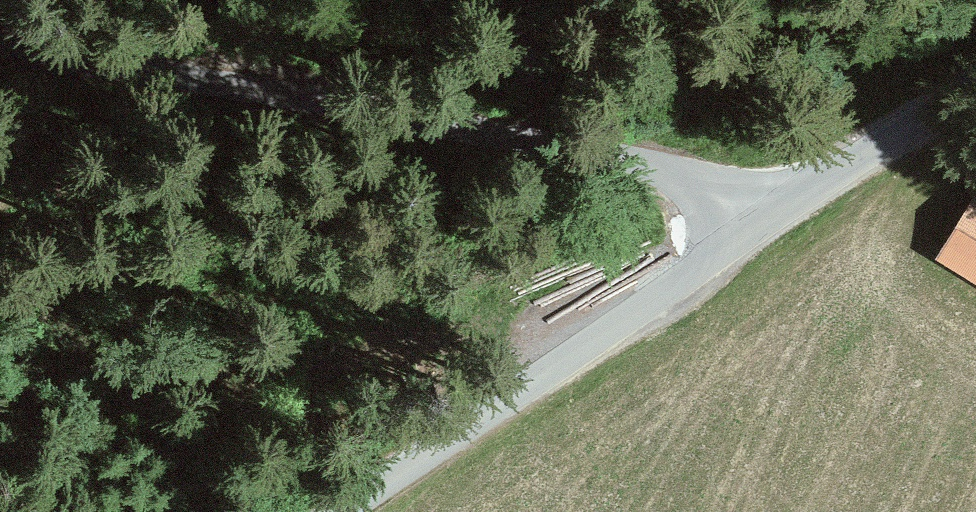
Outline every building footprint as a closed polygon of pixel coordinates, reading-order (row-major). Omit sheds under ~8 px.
[(975,202),(939,265),(975,286),(975,202)]
